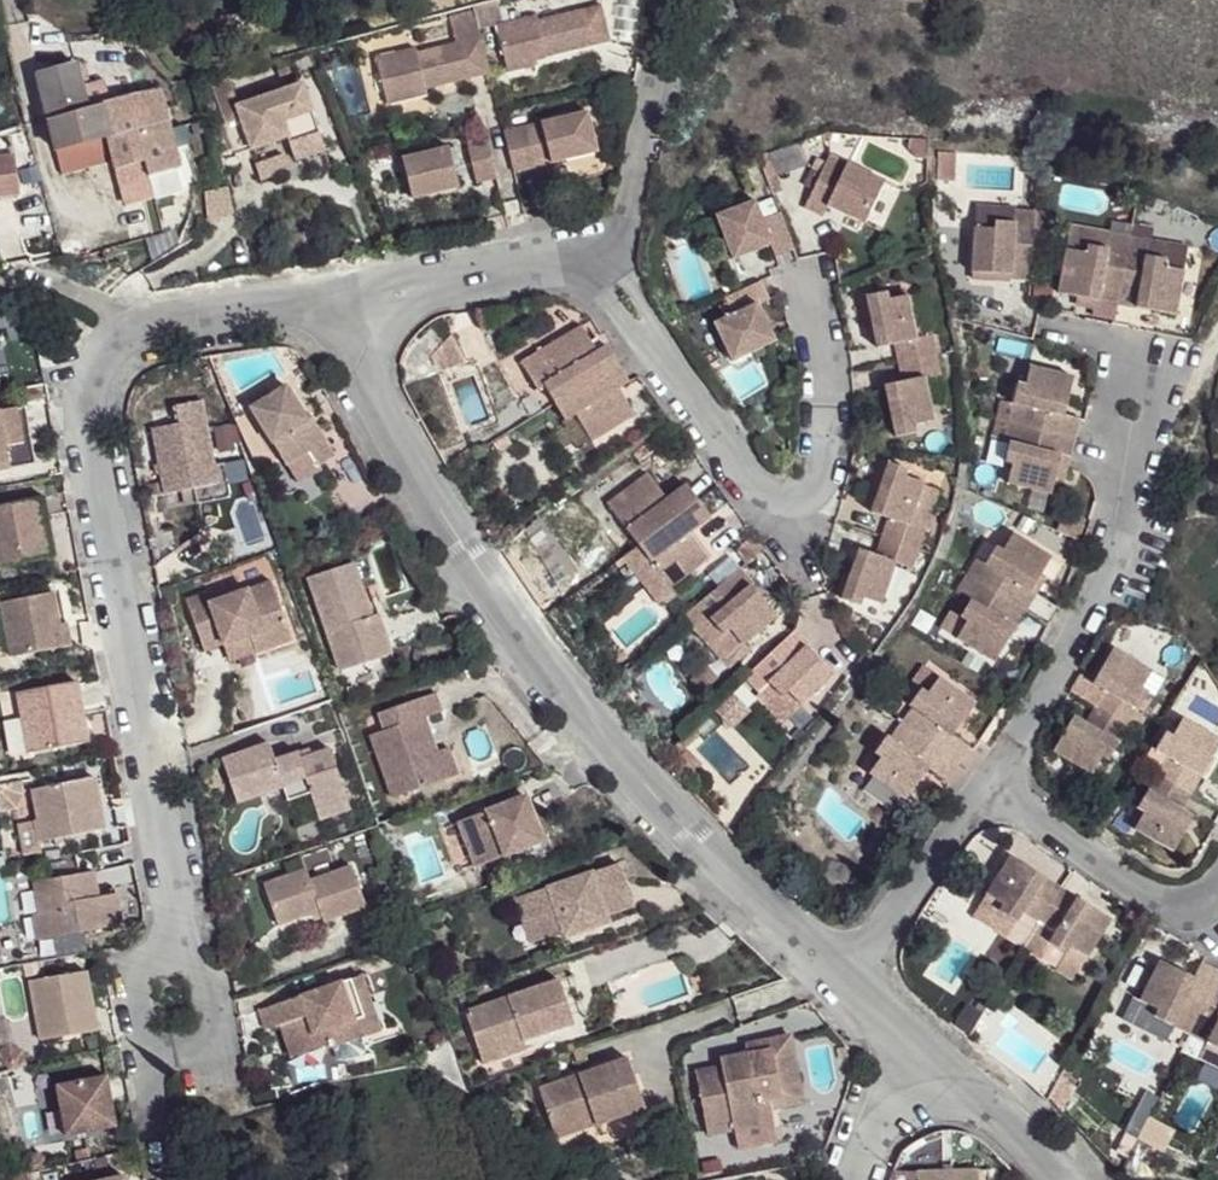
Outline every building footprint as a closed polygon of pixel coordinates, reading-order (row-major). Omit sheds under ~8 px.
[(514,70),(551,60),(549,54),(547,46),(564,43),(566,49),(610,38),(600,0),(539,16),(538,11),(501,20),(514,70)] [(458,40),(434,47),(436,55),(419,60),(417,51),(415,47),(378,56),(390,104),(428,95),(426,88),(493,71),(477,7),(453,13),(458,40)] [(195,23),(179,28),(184,45),(201,40),(195,23)] [(564,43),(547,46),(549,54),(566,49),(564,43)] [(417,51),(419,60),(436,55),(434,47),(417,51)] [(51,122),(87,112),(81,89),(75,67),(40,76),(51,122)] [(103,84),(81,89),(87,112),(109,106),(103,84)] [(317,130),(305,86),(238,105),(250,149),(285,138),(317,130)] [(182,169),(161,93),(132,100),(109,106),(87,112),(51,122),(66,183),(116,172),(116,173),(147,166),(150,178),(182,169)] [(553,169),(602,158),(593,119),(544,130),(553,166),(553,169)] [(317,130),(285,138),(290,157),(322,149),(317,130)] [(553,166),(544,130),(529,134),(537,170),(553,166)] [(537,170),(529,134),(509,138),(519,177),(539,173),(537,170)] [(500,182),(491,143),(468,148),(469,152),(450,157),(449,153),(405,162),(414,202),(500,182)] [(887,186),(833,158),(806,209),(823,218),(829,207),(841,214),(844,208),(852,212),(848,217),(866,227),(887,186)] [(150,178),(147,166),(116,173),(125,210),(155,202),(150,178)] [(794,251),(781,215),(761,222),(754,204),(715,219),(727,251),(743,245),(748,256),(771,247),(775,259),(794,251)] [(841,214),(848,217),(852,212),(844,208),(841,214)] [(1033,288),(1037,210),(979,208),(974,275),(1015,279),(1015,285),(1033,288)] [(1153,236),(1133,232),(1130,245),(1118,314),(1137,319),(1138,311),(1156,315),(1156,321),(1178,325),(1191,251),(1152,244),(1153,236)] [(1109,256),(1111,241),(1072,234),(1068,260),(1087,263),(1089,253),(1109,256)] [(1118,314),(1130,245),(1111,241),(1109,256),(1089,253),(1087,263),(1068,260),(1063,305),(1081,308),(1082,301),(1098,304),(1097,311),(1095,325),(1115,328),(1118,314)] [(743,245),(727,251),(732,262),(748,256),(743,245)] [(1015,279),(974,275),(973,282),(1015,285),(1015,279)] [(760,285),(725,302),(733,321),(716,329),(733,367),(764,352),(757,337),(768,332),(758,310),(769,305),(760,285)] [(893,368),(930,360),(926,338),(910,341),(901,300),(880,304),(879,297),(861,301),(869,341),(887,338),(889,346),(893,368)] [(1082,301),(1081,308),(1097,311),(1098,304),(1082,301)] [(44,317),(58,331),(70,319),(56,305),(44,317)] [(1138,311),(1137,319),(1156,321),(1156,315),(1138,311)] [(558,405),(624,365),(613,347),(605,353),(591,361),(582,347),(596,338),(584,320),(523,359),(543,391),(547,388),(558,405)] [(757,337),(764,352),(775,347),(768,332),(757,337)] [(465,362),(450,333),(430,357),(437,372),(465,362)] [(582,347),(591,361),(605,353),(596,338),(582,347)] [(871,350),(889,346),(887,338),(869,341),(871,350)] [(930,360),(893,368),(896,385),(898,393),(880,397),(889,440),(907,436),(905,428),(926,424),(918,380),(933,377),(930,360)] [(624,365),(558,405),(569,423),(580,416),(598,446),(645,417),(633,398),(628,402),(621,391),(627,387),(635,382),(624,365)] [(1026,389),(1016,426),(1084,444),(1088,425),(1072,420),(1063,419),(1067,403),(1076,405),(1081,382),(1038,371),(1033,392),(1026,389)] [(287,382),(252,404),(288,463),(311,451),(317,464),(335,455),(313,415),(308,418),(287,382)] [(880,397),(898,393),(896,385),(879,389),(880,397)] [(633,398),(627,387),(621,391),(628,402),(633,398)] [(178,421),(152,427),(164,493),(195,487),(197,502),(231,494),(223,460),(216,462),(201,397),(174,404),(178,421)] [(1063,419),(1072,420),(1076,405),(1067,403),(1063,419)] [(23,413),(34,468),(44,466),(34,411),(23,413)] [(0,418),(0,474),(34,468),(23,413),(0,418)] [(1076,459),(1081,460),(1084,444),(1016,426),(1013,442),(1024,445),(1019,465),(1026,468),(1022,486),(1066,497),(1072,475),(1063,472),(1068,457),(1076,459)] [(311,451),(288,463),(295,474),(317,464),(311,451)] [(1072,475),(1076,459),(1068,457),(1063,472),(1072,475)] [(647,544),(714,493),(703,478),(680,495),(674,500),(667,490),(673,486),(659,466),(614,500),(647,544)] [(881,539),(917,552),(924,533),(909,528),(923,488),(902,481),(905,474),(888,468),(874,507),(891,513),(888,521),(881,539)] [(680,495),(673,486),(667,490),(674,500),(680,495)] [(909,528),(924,533),(938,494),(923,488),(909,528)] [(714,493),(647,544),(677,585),(723,552),(710,535),(704,540),(697,530),(703,526),(726,509),(714,493)] [(0,503),(0,565),(55,555),(43,496),(0,503)] [(891,513),(874,507),(871,515),(888,521),(891,513)] [(541,518),(524,530),(556,585),(577,570),(541,518)] [(710,535),(703,526),(697,530),(704,540),(710,535)] [(763,550),(752,537),(734,550),(745,564),(763,550)] [(982,566),(973,581),(1034,619),(1045,602),(1039,599),(1033,595),(1040,581),(1047,585),(1061,562),(1019,538),(1007,557),(1003,554),(992,572),(982,566)] [(917,552),(881,539),(875,558),(872,566),(855,560),(840,601),(857,607),(859,600),(880,608),(895,566),(910,571),(917,552)] [(677,585),(647,544),(632,554),(666,600),(680,588),(677,585)] [(855,560),(872,566),(875,558),(857,552),(855,560)] [(355,560),(308,577),(342,667),(392,650),(377,613),(374,614),(368,616),(363,603),(370,601),(355,560)] [(742,571),(688,617),(701,633),(711,624),(723,640),(730,634),(744,651),(780,621),(763,602),(756,608),(745,595),(752,589),(754,586),(742,571)] [(1020,629),(1026,633),(1034,619),(973,581),(963,597),(979,607),(968,623),(975,627),(964,642),(1005,666),(1017,647),(1010,643),(1020,629)] [(1033,595),(1039,599),(1047,585),(1040,581),(1033,595)] [(745,595),(756,608),(763,602),(752,589),(745,595)] [(215,600),(195,607),(214,659),(258,644),(263,659),(298,647),(278,590),(216,609),(215,600)] [(0,602),(0,608),(8,654),(55,645),(48,611),(57,610),(53,592),(0,602)] [(67,642),(61,610),(57,610),(48,611),(55,645),(67,642)] [(711,624),(701,633),(732,669),(748,655),(744,651),(730,634),(723,640),(711,624)] [(1026,633),(1020,629),(1010,643),(1017,647),(1026,633)] [(797,631),(746,681),(760,695),(769,686),(783,701),(789,695),(804,711),(837,679),(820,661),(813,667),(801,654),(808,648),(810,645),(797,631)] [(258,644),(235,653),(240,667),(263,659),(258,644)] [(1098,685),(1102,688),(1091,706),(1129,727),(1138,732),(1147,717),(1138,711),(1150,694),(1154,696),(1165,679),(1113,646),(1102,665),(1108,668),(1098,685)] [(801,654),(813,667),(820,661),(808,648),(801,654)] [(1102,665),(1093,681),(1098,685),(1108,668),(1102,665)] [(919,714),(908,728),(964,767),(975,752),(959,741),(952,737),(964,722),(970,726),(983,707),(945,681),(933,697),(927,694),(915,711),(919,714)] [(77,682),(17,694),(29,756),(90,744),(77,682)] [(438,691),(379,710),(385,729),(368,735),(390,797),(448,777),(438,750),(427,718),(444,712),(438,691)] [(715,711),(732,729),(752,710),(734,693),(715,711)] [(1129,727),(1091,706),(1084,720),(1078,717),(1069,733),(1064,729),(1051,749),(1091,773),(1102,755),(1109,760),(1129,727)] [(1078,717),(1073,714),(1064,729),(1069,733),(1078,717)] [(952,737),(959,741),(970,726),(964,722),(952,737)] [(1170,784),(1206,804),(1215,790),(1206,785),(1215,771),(1217,773),(1217,740),(1197,727),(1186,746),(1180,741),(1168,760),(1180,767),(1170,784)] [(940,773),(954,782),(964,767),(908,728),(898,745),(895,742),(884,758),(891,762),(877,780),(917,806),(930,787),(922,782),(932,768),(940,773)] [(269,742),(223,760),(239,802),(284,785),(288,799),(311,791),(321,819),(355,806),(332,746),(311,754),(301,758),(299,750),(274,758),(269,742)] [(438,750),(448,777),(460,773),(450,746),(438,750)] [(930,787),(940,773),(932,768),(922,782),(930,787)] [(1215,790),(1217,785),(1217,773),(1215,771),(1206,785),(1215,790)] [(1190,833),(1197,819),(1206,804),(1170,784),(1150,819),(1156,822),(1146,840),(1184,861),(1198,837),(1190,833)] [(37,831),(41,851),(113,838),(109,820),(99,822),(97,810),(107,808),(103,787),(32,800),(37,831)] [(492,809),(462,820),(477,865),(546,842),(530,796),(509,803),(512,813),(495,818),(492,809)] [(297,829),(318,823),(310,798),(289,805),(297,829)] [(107,808),(97,810),(99,822),(109,820),(107,808)] [(1198,837),(1206,824),(1197,819),(1190,833),(1198,837)] [(41,851),(37,831),(21,833),(25,854),(41,851)] [(309,868),(264,882),(278,921),(316,908),(322,907),(325,918),(369,903),(355,864),(311,879),(309,868)] [(631,865),(519,904),(534,948),(573,936),(575,943),(608,931),(606,924),(646,910),(631,865)] [(1022,920),(1038,930),(1059,898),(1043,888),(1039,894),(1023,885),(1028,878),(1006,865),(980,905),(998,916),(995,921),(1013,932),(1022,920)] [(103,878),(43,891),(50,923),(59,921),(63,945),(131,931),(127,910),(109,914),(108,903),(103,878)] [(1043,888),(1028,878),(1023,885),(1039,894),(1043,888)] [(1059,898),(1038,930),(1054,942),(1046,955),(1065,966),(1068,961),(1084,972),(1112,933),(1090,918),(1085,926),(1071,916),(1076,909),(1059,898)] [(109,914),(127,910),(125,899),(108,903),(109,914)] [(1090,918),(1076,909),(1071,916),(1085,926),(1090,918)] [(44,924),(49,947),(63,945),(59,921),(50,923),(44,924)] [(1155,1020),(1173,1030),(1192,1039),(1217,987),(1217,976),(1204,969),(1197,982),(1194,990),(1179,982),(1182,975),(1160,963),(1139,1003),(1159,1014),(1155,1020)] [(99,1028),(89,970),(81,972),(93,1030),(99,1028)] [(81,972),(27,981),(39,1039),(93,1030),(81,972)] [(384,1031),(364,972),(344,980),(349,997),(355,997),(369,1037),(384,1031)] [(1179,982),(1194,990),(1197,982),(1182,975),(1179,982)] [(344,980),(255,1009),(262,1030),(279,1024),(290,1058),(325,1045),(326,1051),(369,1037),(355,997),(349,997),(344,980)] [(572,982),(475,1014),(493,1067),(516,1059),(510,1041),(533,1033),(536,1042),(587,1026),(572,982)] [(1192,1039),(1209,1048),(1217,1052),(1217,987),(1192,1039)] [(1139,1003),(1133,1000),(1122,1022),(1166,1045),(1173,1030),(1155,1020),(1159,1014),(1139,1003)] [(723,1074),(699,1078),(710,1134),(733,1129),(773,1120),(771,1111),(770,1105),(802,1099),(790,1035),(769,1040),(770,1049),(747,1054),(748,1061),(722,1067),(723,1074)] [(747,1054),(770,1049),(769,1040),(745,1044),(747,1054)] [(0,1047),(0,1057),(9,1070),(27,1064),(23,1048),(9,1042),(0,1047)] [(1202,1063),(1217,1071),(1217,1052),(1209,1048),(1202,1063)] [(722,1067),(748,1061),(747,1054),(720,1059),(722,1067)] [(638,1061),(550,1091),(565,1134),(607,1120),(610,1128),(655,1113),(638,1061)] [(699,1078),(723,1074),(722,1067),(698,1071),(699,1078)] [(116,1126),(106,1076),(56,1086),(66,1136),(116,1126)] [(771,1111),(803,1105),(802,1099),(770,1105),(771,1111)] [(773,1120),(733,1129),(737,1148),(777,1140),(773,1120)] [(950,1170),(975,1170),(974,1156),(950,1156),(950,1170)] [(916,1171),(917,1179),(978,1179),(978,1170),(975,1170),(950,1170),(916,1171)]
